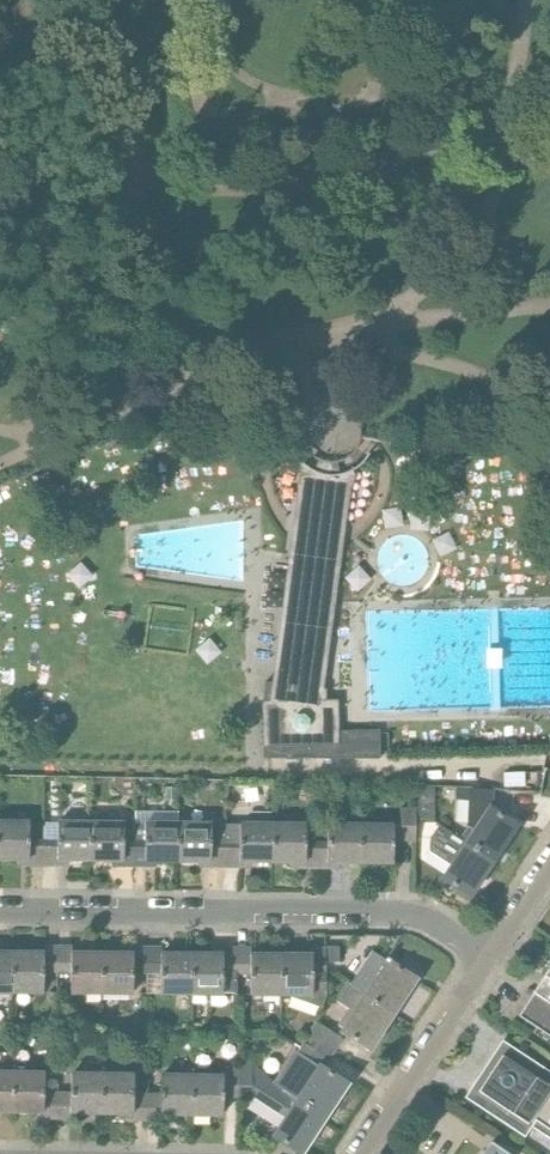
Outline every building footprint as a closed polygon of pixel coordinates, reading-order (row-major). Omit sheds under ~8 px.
[(304,466),(302,464),(299,467),(298,470),(297,473),(297,477),(299,479),(270,702),(262,702),(263,748),(283,747),(282,759),(380,760),(380,730),(339,731),(339,700),(326,700),(326,689),(324,689),(351,487),(352,485),(354,483),(355,479),(354,474),(351,470),(340,475),(328,476),(313,472),(304,466)] [(415,787),(415,808),(415,823),(434,823),(434,788),(415,787)] [(459,839),(494,862),(517,826),(491,809),(492,790),(456,788),(456,800),(468,801),(467,828),(459,839)] [(399,826),(399,841),(415,841),(415,823),(415,808),(400,808),(399,826)] [(225,868),(226,824),(226,815),(216,815),(216,827),(215,827),(215,842),(212,842),(212,822),(178,822),(178,861),(211,862),(211,867),(225,868)] [(44,847),(29,847),(30,821),(0,820),(0,860),(29,860),(29,866),(44,866),(44,847)] [(58,860),(92,861),(92,821),(58,821),(58,848),(44,847),(44,866),(58,866),(58,860)] [(123,867),(135,867),(135,841),(124,841),(125,821),(92,821),(92,861),(123,861),(123,867)] [(146,861),(178,861),(178,822),(145,822),(145,841),(135,841),(135,867),(146,867),(146,861)] [(240,862),(274,862),(273,823),(240,823),(240,825),(226,824),(225,868),(240,868),(240,862)] [(305,868),(317,868),(317,842),(306,842),(306,823),(273,823),(274,862),(305,863),(305,868)] [(328,863),(361,863),(361,824),(328,823),(327,843),(317,842),(317,868),(328,869),(328,863)] [(361,863),(394,863),(394,824),(361,824),(361,863)] [(494,862),(459,839),(440,825),(430,839),(430,852),(452,866),(443,879),(470,897),(494,862)] [(44,974),(57,974),(58,947),(43,947),(43,953),(13,953),(12,995),(44,995),(44,974)] [(71,996),(103,996),(103,954),(72,954),(72,947),(58,947),(57,974),(71,974),(71,996)] [(133,974),(147,974),(147,947),(133,947),(133,954),(103,954),(103,996),(132,996),(133,974)] [(160,996),(192,996),(192,955),(162,954),(161,948),(147,947),(147,974),(161,974),(160,996)] [(223,975),(237,975),(237,948),(223,948),(223,955),(192,955),(192,996),(223,997),(223,975)] [(251,997),(282,997),(282,955),(251,955),(252,948),(237,948),(237,975),(250,975),(251,997)] [(326,949),(326,963),(339,963),(339,948),(326,949)] [(282,955),(282,997),(313,997),(313,976),(326,976),(326,963),(326,949),(312,949),(312,955),(282,955)] [(356,988),(394,1014),(416,980),(371,951),(356,974),(363,978),(356,988)] [(12,995),(13,953),(0,953),(0,995),(12,995)] [(549,1039),(549,974),(547,972),(517,1018),(549,1039)] [(394,1014),(356,988),(347,982),(335,1001),(348,1009),(338,1025),(342,1029),(341,1031),(370,1051),(394,1014)] [(316,1022),(308,1034),(333,1050),(341,1038),(316,1022)] [(296,1099),(326,1117),(347,1085),(321,1068),(333,1050),(308,1034),(285,1068),(307,1083),(296,1099)] [(537,1133),(539,1130),(549,1138),(549,1076),(527,1061),(517,1077),(512,1075),(507,1074),(503,1076),(499,1078),(496,1082),(494,1086),(494,1089),(495,1094),(496,1096),(499,1100),(515,1110),(511,1116),(537,1133)] [(326,1117),(296,1099),(281,1089),(253,1064),(239,1064),(239,1068),(238,1098),(252,1098),(252,1096),(287,1119),(275,1136),(301,1153),(302,1153),(326,1117)] [(12,1112),(13,1066),(0,1066),(0,1112),(12,1112)] [(43,1120),(57,1120),(58,1092),(44,1092),(45,1071),(34,1071),(34,1066),(13,1066),(12,1112),(43,1113),(43,1120)] [(71,1113),(102,1114),(103,1067),(83,1067),(83,1072),(71,1072),(71,1092),(58,1092),(57,1120),(71,1120),(71,1113)] [(133,1121),(147,1121),(147,1094),(134,1094),(134,1073),(123,1073),(123,1068),(103,1067),(102,1114),(133,1114),(133,1121)] [(223,1098),(238,1098),(239,1068),(223,1068),(223,1075),(213,1074),(213,1070),(193,1069),(192,1115),(223,1116),(223,1098)] [(161,1115),(192,1115),(193,1069),(173,1069),(173,1074),(161,1074),(161,1094),(147,1094),(147,1121),(161,1121),(161,1115)] [(492,1143),(483,1153),(509,1153),(492,1143)]
